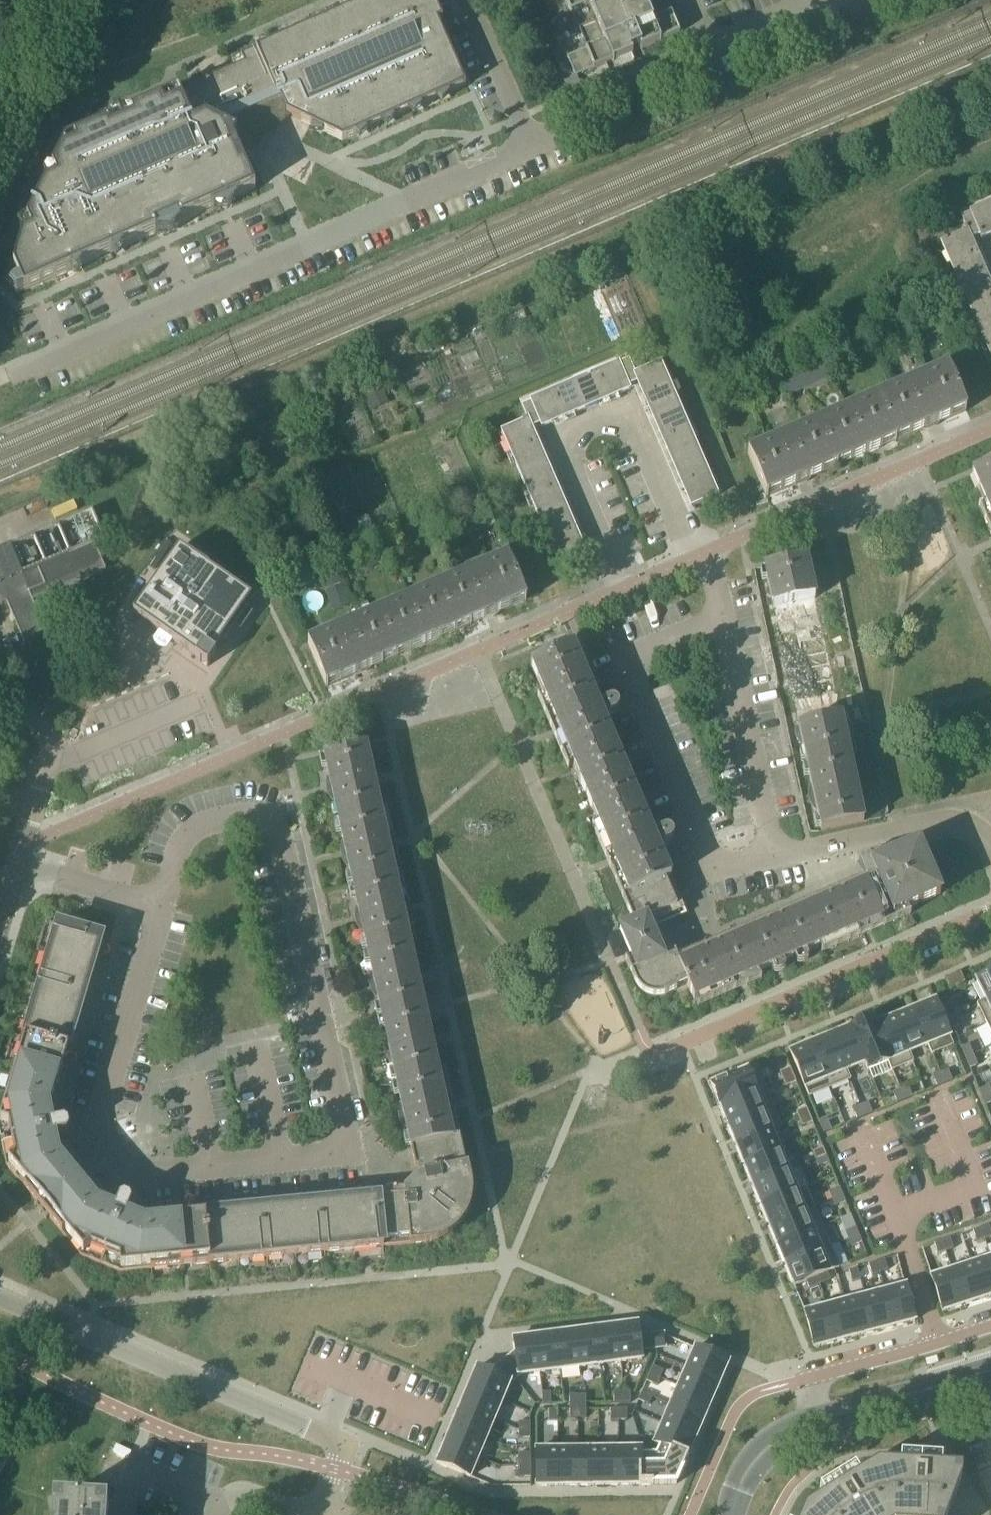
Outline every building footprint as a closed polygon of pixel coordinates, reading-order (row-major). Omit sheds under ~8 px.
[(288,115),(313,127),(323,131),(342,141),(356,135),(366,130),(384,123),(394,118),(411,110),(421,106),(439,98),(448,94),(466,87),(438,23),(443,21),(434,0),(371,0),(241,57),(244,65),(66,143),(53,169),(57,179),(46,184),(28,221),(32,232),(23,236),(14,268),(25,292),(72,271),(81,267),(100,258),(123,249),(157,233),(155,228),(177,218),(180,223),(215,208),(237,198),(256,190),(240,154),(251,131),(288,115)] [(588,48),(567,57),(576,77),(681,33),(667,0),(566,0),(572,13),(573,12),(588,48)] [(967,232),(941,243),(990,360),(990,285),(973,243),(990,235),(990,203),(969,212),(970,215),(961,219),(967,232)] [(780,377),(784,385),(801,377),(806,388),(831,376),(824,360),(790,375),(789,373),(780,377)] [(527,422),(501,433),(559,566),(586,555),(533,434),(639,388),(691,509),(718,497),(660,364),(634,375),(629,362),(619,366),(618,364),(529,402),(530,404),(521,409),(527,422)] [(948,370),(797,435),(747,456),(766,499),(797,486),(807,481),(966,412),(948,370)] [(990,521),(990,468),(972,476),(990,521)] [(92,511),(0,551),(0,606),(7,603),(24,642),(46,633),(33,602),(106,571),(94,545),(104,541),(92,511)] [(175,540),(127,610),(207,665),(255,595),(175,540)] [(508,561),(308,645),(307,646),(325,688),(526,603),(508,561)] [(545,647),(550,659),(561,654),(556,643),(545,647)] [(611,703),(610,703),(606,694),(595,699),(573,649),(561,654),(550,659),(531,667),(598,825),(592,827),(633,925),(620,931),(632,959),(628,961),(638,984),(639,985),(640,987),(642,988),(644,990),(646,991),(647,992),(650,993),(652,994),(653,994),(657,995),(661,994),(665,993),(686,984),(694,1001),(941,895),(919,845),(883,854),(856,862),(865,884),(680,964),(675,954),(670,956),(657,928),(686,915),(658,849),(669,844),(671,844),(671,843),(672,842),(673,841),(673,840),(673,839),(673,838),(673,837),(673,836),(673,835),(672,834),(671,833),(669,832),(668,832),(667,831),(666,831),(664,832),(660,823),(649,828),(604,721),(616,715),(617,714),(618,713),(619,712),(619,710),(619,709),(619,708),(618,707),(618,706),(617,704),(616,704),(615,703),(613,703),(611,703)] [(86,1168),(87,1167),(88,1166),(88,1165),(88,1163),(88,1162),(88,1161),(87,1159),(76,1147),(75,1145),(73,1142),(71,1139),(70,1136),(69,1129),(65,1127),(48,1130),(46,1117),(50,1116),(101,941),(81,935),(77,927),(69,932),(55,928),(0,1116),(0,1137),(6,1168),(44,1213),(81,1258),(122,1275),(373,1249),(426,1244),(432,1243),(439,1241),(436,1235),(444,1231),(450,1227),(456,1220),(461,1211),(463,1204),(464,1195),(463,1184),(461,1172),(427,1021),(423,1022),(417,1000),(422,999),(366,748),(324,757),(380,1009),(411,1151),(416,1170),(422,1168),(424,1178),(419,1180),(406,1192),(407,1198),(139,1225),(138,1228),(126,1223),(132,1208),(130,1204),(125,1201),(121,1199),(117,1195),(113,1191),(104,1180),(103,1180),(102,1179),(100,1178),(99,1178),(98,1178),(97,1178),(96,1179),(95,1179),(90,1173),(86,1168)] [(960,972),(946,979),(951,989),(964,982),(960,972)] [(968,984),(978,1005),(990,998),(990,973),(968,984)] [(978,1005),(987,1024),(990,1022),(990,998),(978,1005)] [(935,1000),(914,1009),(933,1054),(954,1045),(935,1000)] [(945,1007),(949,1018),(957,1015),(953,1004),(945,1007)] [(914,1009),(894,1017),(913,1062),(933,1054),(914,1009)] [(957,1015),(949,1018),(954,1028),(961,1025),(957,1015)] [(894,1017),(874,1025),(889,1061),(893,1070),(913,1062),(894,1017)] [(872,1018),(852,1027),(869,1069),(889,1061),(874,1025),(872,1018)] [(852,1027),(832,1035),(850,1080),(870,1072),(869,1069),(852,1027)] [(832,1035),(812,1043),(830,1088),(850,1080),(832,1035)] [(812,1043),(791,1052),(809,1097),(830,1088),(812,1043)] [(962,1047),(966,1058),(974,1055),(969,1044),(962,1047)] [(974,1055),(966,1058),(970,1068),(978,1065),(974,1055)] [(711,1085),(720,1106),(765,1087),(756,1066),(711,1085)] [(780,1072),(783,1079),(794,1075),(791,1068),(780,1072)] [(940,1072),(945,1082),(952,1079),(948,1069),(940,1072)] [(933,1075),(937,1085),(945,1082),(940,1072),(933,1075)] [(783,1079),(786,1087),(797,1083),(794,1075),(783,1079)] [(900,1088),(905,1099),(912,1096),(908,1085),(900,1088)] [(980,1090),(983,1097),(990,1094),(990,1086),(990,1085),(980,1090)] [(720,1106),(728,1126),(773,1107),(765,1087),(720,1106)] [(893,1091),(897,1102),(905,1099),(900,1088),(893,1091)] [(861,1105),(865,1115),(872,1112),(868,1102),(861,1105)] [(853,1108),(857,1118),(865,1115),(861,1105),(853,1108)] [(728,1126),(736,1146),(781,1127),(773,1107),(728,1126)] [(797,1112),(800,1119),(810,1115),(807,1108),(797,1112)] [(800,1119),(803,1127),(813,1123),(810,1115),(800,1119)] [(820,1122),(824,1132),(831,1129),(827,1118),(820,1122)] [(736,1146),(745,1166),(790,1147),(781,1127),(736,1146)] [(745,1166),(753,1186),(798,1167),(790,1147),(745,1166)] [(812,1152),(815,1160),(826,1155),(822,1148),(812,1152)] [(815,1160),(818,1167),(829,1163),(826,1155),(815,1160)] [(753,1186),(761,1205),(806,1187),(798,1167),(753,1186)] [(761,1205),(769,1225),(814,1207),(806,1187),(761,1205)] [(828,1192),(832,1200),(842,1195),(839,1188),(828,1192)] [(832,1200),(835,1207),(845,1203),(842,1195),(832,1200)] [(769,1225),(777,1245),(822,1227),(814,1207),(769,1225)] [(777,1245),(786,1265),(831,1247),(822,1227),(777,1245)] [(985,1240),(990,1238),(990,1232),(989,1227),(982,1229),(985,1240)] [(845,1232),(848,1240),(858,1235),(855,1228),(845,1232)] [(974,1232),(977,1242),(985,1240),(982,1229),(974,1232)] [(848,1240),(851,1247),(862,1243),(858,1235),(848,1240)] [(951,1239),(943,1242),(946,1253),(954,1250),(951,1239)] [(935,1244),(939,1255),(946,1253),(943,1242),(935,1244)] [(831,1247),(786,1265),(794,1286),(807,1281),(817,1277),(827,1273),(839,1268),(831,1247)] [(886,1255),(876,1260),(879,1267),(889,1263),(886,1255)] [(972,1266),(983,1299),(990,1296),(990,1260),(972,1266)] [(983,1299),(972,1266),(953,1272),(964,1305),(983,1299)] [(857,1268),(846,1272),(850,1280),(860,1275),(857,1268)] [(964,1305),(953,1272),(932,1279),(943,1312),(964,1305)] [(827,1273),(817,1277),(820,1285),(831,1280),(827,1273)] [(817,1277),(807,1281),(810,1289),(820,1285),(817,1277)] [(907,1287),(886,1293),(895,1327),(915,1321),(907,1287)] [(895,1327),(886,1293),(866,1298),(875,1332),(895,1327)] [(875,1332),(866,1298),(846,1303),(855,1337),(875,1332)] [(855,1337),(846,1303),(827,1309),(836,1342),(855,1337)] [(836,1342),(827,1309),(806,1314),(815,1348),(836,1342)] [(616,1326),(621,1360),(642,1357),(641,1348),(640,1337),(638,1323),(616,1326)] [(601,1363),(621,1360),(616,1326),(596,1328),(601,1363)] [(580,1365),(601,1363),(596,1328),(576,1331),(580,1365)] [(560,1368),(580,1365),(576,1331),(556,1334),(560,1368)] [(540,1371),(560,1368),(556,1334),(535,1336),(540,1371)] [(664,1345),(662,1334),(654,1335),(655,1346),(664,1345)] [(516,1351),(502,1361),(514,1377),(519,1374),(540,1371),(535,1336),(514,1339),(516,1351)] [(649,1347),(648,1336),(640,1337),(641,1348),(649,1347)] [(697,1349),(689,1368),(721,1382),(729,1362),(697,1349)] [(477,1367),(469,1387),(501,1401),(509,1381),(514,1377),(502,1361),(488,1372),(477,1367)] [(653,1366),(650,1374),(660,1378),(664,1371),(653,1366)] [(713,1401),(721,1382),(689,1368),(681,1387),(713,1401)] [(660,1378),(650,1374),(647,1381),(657,1386),(660,1378)] [(461,1406),(493,1419),(501,1401),(469,1387),(461,1406)] [(705,1419),(713,1401),(681,1387),(673,1406),(705,1419)] [(543,1393),(543,1404),(551,1404),(551,1392),(543,1393)] [(623,1392),(615,1392),(615,1403),(623,1403),(623,1392)] [(631,1392),(623,1392),(623,1403),(631,1403),(631,1392)] [(642,1393),(639,1400),(649,1405),(652,1397),(642,1393)] [(581,1395),(572,1395),(573,1407),(578,1407),(581,1406),(581,1395)] [(589,1395),(581,1395),(581,1406),(586,1406),(589,1406),(589,1395)] [(485,1438),(493,1419),(461,1406),(453,1425),(485,1438)] [(581,1406),(578,1407),(578,1418),(587,1418),(586,1406),(581,1406)] [(696,1438),(705,1419),(673,1406),(665,1425),(696,1438)] [(573,1407),(570,1407),(570,1418),(578,1418),(578,1407),(573,1407)] [(619,1409),(611,1409),(611,1420),(619,1420),(619,1409)] [(627,1409),(619,1409),(619,1420),(627,1420),(627,1409)] [(558,1410),(550,1410),(550,1421),(558,1421),(558,1410)] [(519,1422),(519,1431),(530,1430),(530,1422),(519,1422)] [(485,1438),(453,1425),(445,1444),(477,1457),(485,1438)] [(688,1457),(696,1438),(665,1425),(657,1443),(660,1445),(688,1457)] [(531,1439),(530,1430),(519,1431),(519,1439),(531,1439)] [(477,1457),(445,1444),(437,1463),(469,1477),(477,1457)] [(656,1454),(640,1454),(640,1485),(677,1484),(688,1457),(660,1445),(656,1454)] [(620,1485),(620,1450),(599,1451),(600,1485),(620,1485)] [(640,1454),(640,1450),(620,1450),(620,1485),(640,1485),(640,1454)] [(558,1451),(537,1451),(537,1486),(559,1486),(558,1451)] [(579,1486),(579,1451),(558,1451),(559,1486),(579,1486)] [(600,1485),(599,1451),(579,1451),(579,1486),(600,1485)] [(531,1453),(519,1453),(519,1462),(519,1470),(519,1478),(531,1478),(531,1470),(531,1461),(531,1453)] [(958,1490),(961,1483),(961,1473),(953,1473),(877,1469),(804,1514),(949,1514),(958,1490)] [(54,1514),(109,1514),(109,1510),(55,1507),(54,1514)]
